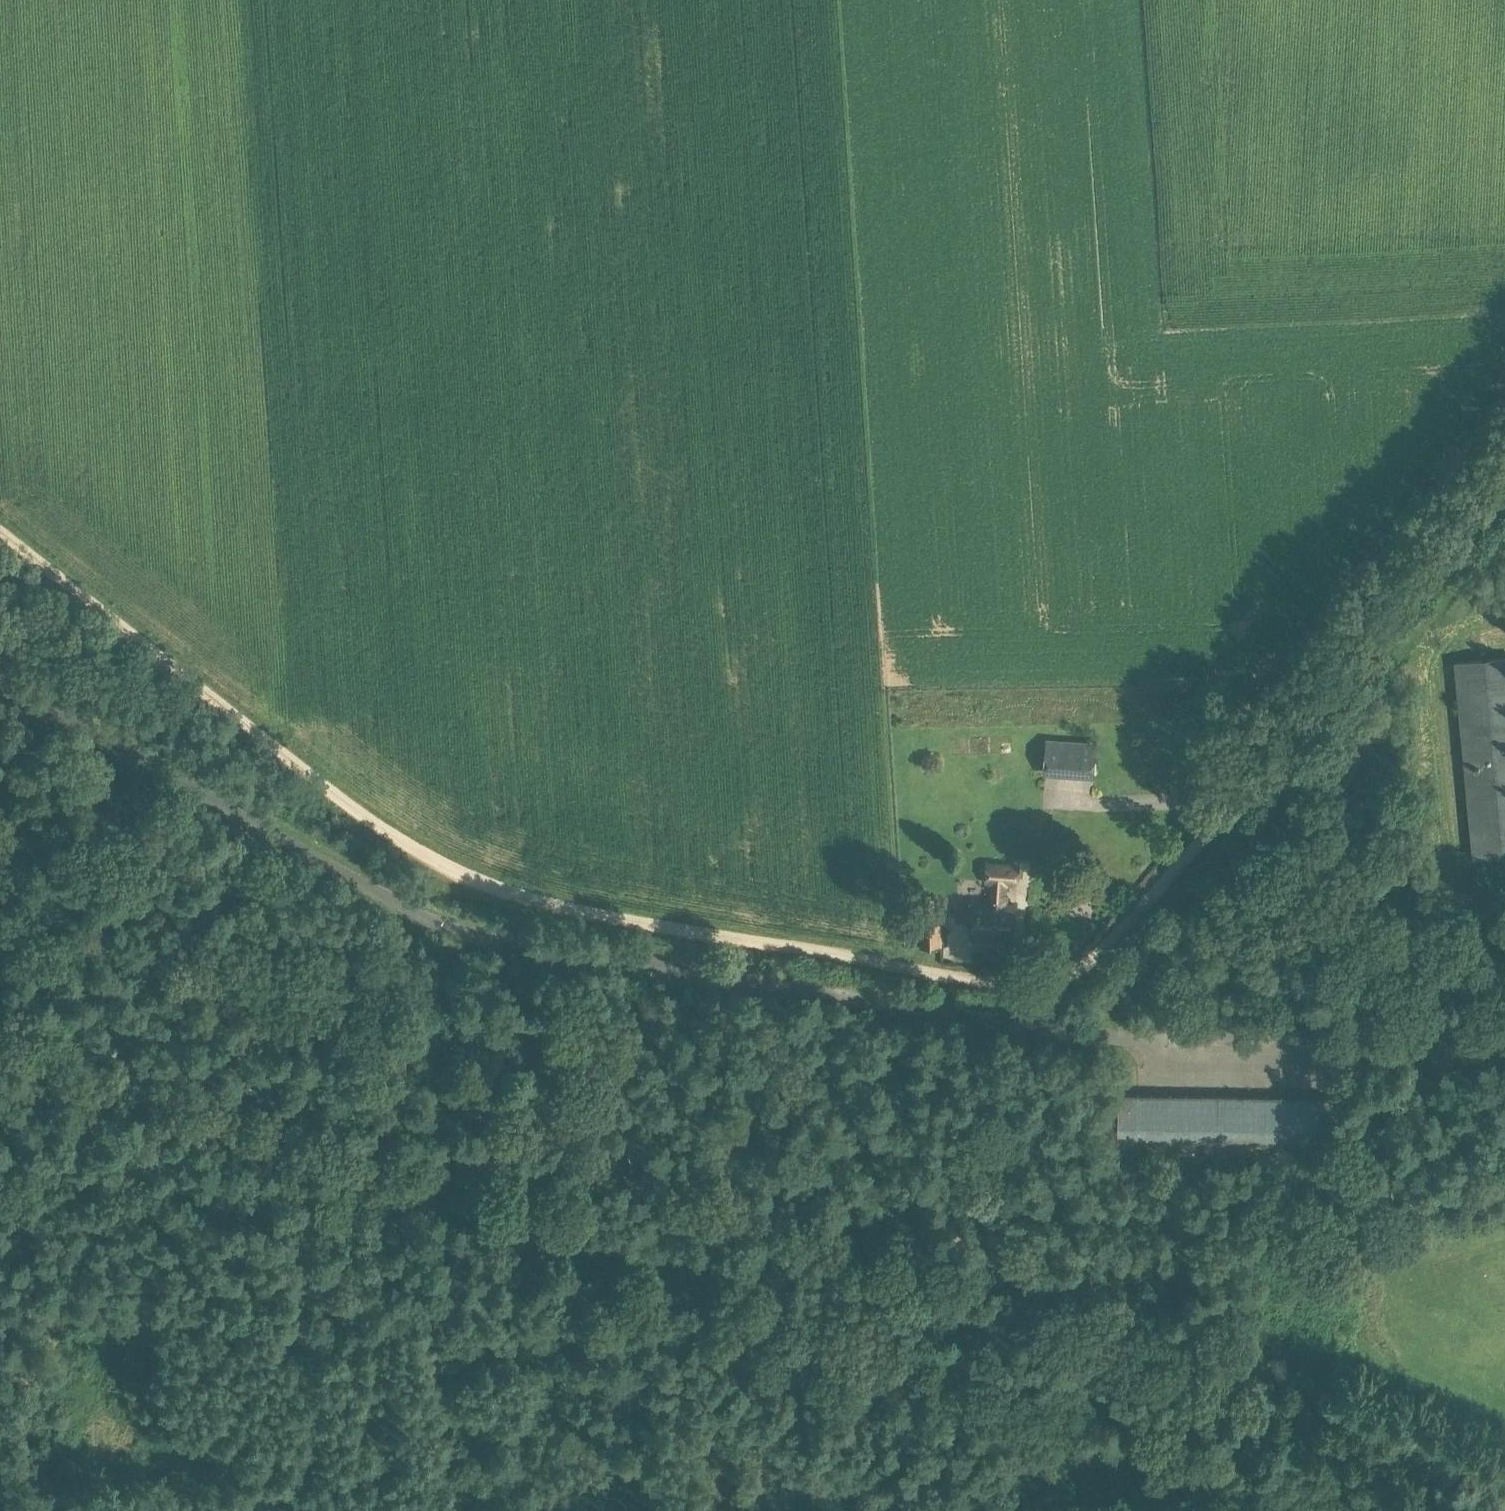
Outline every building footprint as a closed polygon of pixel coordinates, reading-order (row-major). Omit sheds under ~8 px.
[(1458,663),(1475,858),(1504,855),(1504,658),(1458,663)] [(1046,739),(1044,775),(1096,778),(1097,742),(1046,739)] [(990,902),(974,901),(971,938),(972,938),(995,940),(996,940),(1015,941),(1017,904),(1005,903),(1007,884),(1018,885),(1019,866),(988,863),(987,883),(991,883),(990,902)] [(919,896),(919,923),(920,948),(942,947),(942,923),(936,923),(935,896),(919,896)] [(997,950),(996,964),(1011,965),(1012,951),(997,950)] [(1121,1153),(1139,1153),(1331,1156),(1332,1098),(1122,1095),(1121,1153)]
